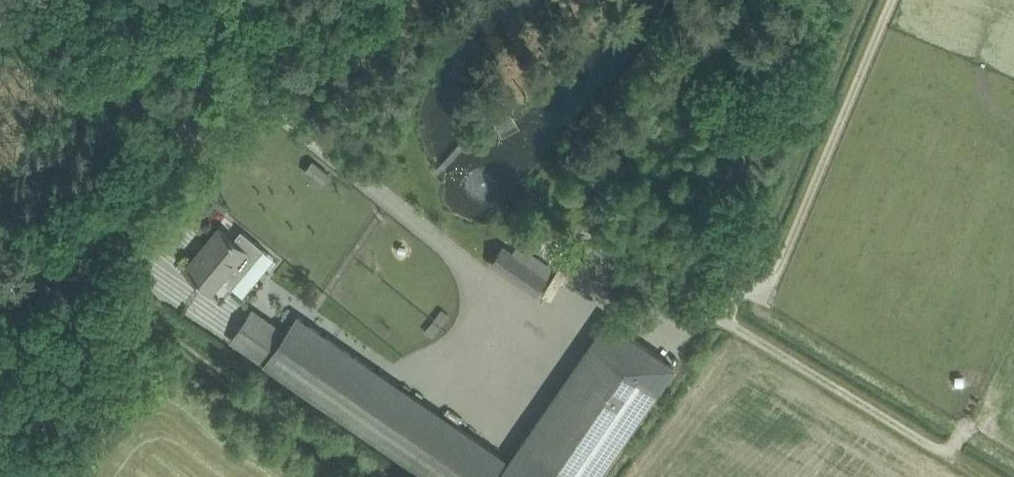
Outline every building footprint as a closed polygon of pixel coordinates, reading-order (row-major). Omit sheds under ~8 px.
[(499,92),(483,102),(491,114),(506,104),(499,92)] [(220,228),(187,268),(212,289),(222,278),(231,286),(233,287),(264,249),(265,248),(263,247),(242,229),(234,239),(220,228)] [(535,295),(554,268),(518,243),(513,251),(503,244),(490,264),(535,295)] [(298,313),(286,331),(253,308),(232,339),(429,476),(493,476),(495,474),(506,459),(298,313)] [(496,476),(600,476),(677,366),(607,318),(496,476)]
